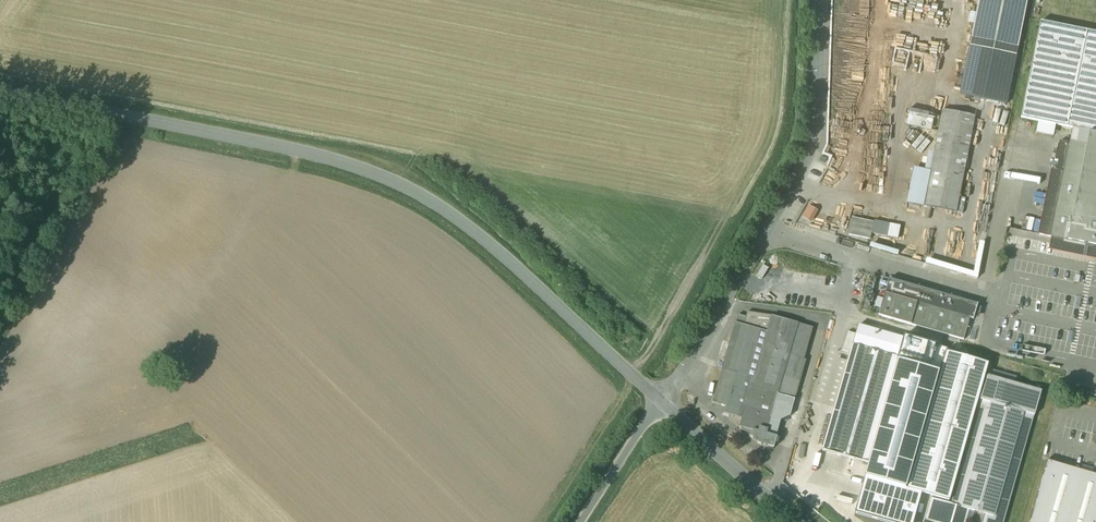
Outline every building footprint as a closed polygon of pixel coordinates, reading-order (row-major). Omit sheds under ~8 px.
[(966,45),(972,46),(1016,55),(1027,0),(975,0),(966,45)] [(1040,22),(1021,118),(1073,129),(1095,133),(1095,33),(1040,22)] [(1016,55),(972,46),(963,90),(1007,98),(1016,55)] [(975,116),(943,110),(930,175),(923,206),(956,213),(959,197),(975,116)] [(929,129),(930,115),(904,113),(904,127),(929,129)] [(1073,129),(1064,172),(1061,184),(1051,237),(1039,235),(1051,238),(1063,240),(1062,246),(1067,248),(1067,247),(1094,253),(1095,253),(1095,133),(1073,129)] [(988,154),(986,155),(984,156),(984,158),(983,160),(983,162),(984,163),(985,165),(987,166),(989,166),(991,166),(992,165),(994,164),(995,162),(995,160),(995,159),(994,157),(993,156),(991,155),(989,154),(988,154)] [(930,175),(913,172),(907,203),(923,207),(923,206),(930,175)] [(965,198),(959,197),(956,213),(962,214),(965,198)] [(874,223),(852,218),(849,235),(870,240),(874,223)] [(1051,238),(1048,251),(1095,260),(1095,253),(1094,253),(1067,247),(1067,248),(1062,246),(1063,240),(1051,238)] [(889,279),(885,294),(970,318),(970,319),(973,320),(977,305),(889,279)] [(964,340),(967,328),(976,330),(979,321),(975,320),(973,320),(970,319),(970,318),(885,294),(879,316),(964,340)] [(772,316),(747,313),(746,318),(743,326),(736,324),(713,402),(713,403),(726,407),(724,414),(742,419),(740,427),(751,437),(751,438),(752,438),(758,443),(758,444),(774,448),(777,437),(776,437),(781,421),(792,424),(799,401),(794,400),(806,360),(804,360),(813,328),(772,316)] [(746,318),(738,315),(736,324),(743,326),(746,318)] [(858,326),(823,451),(822,451),(868,464),(897,360),(902,343),(904,338),(858,326)] [(904,338),(902,343),(897,360),(940,372),(945,352),(946,349),(904,338)] [(945,352),(940,372),(906,490),(921,494),(932,497),(926,520),(933,521),(965,521),(968,511),(987,516),(985,521),(1004,521),(1034,416),(1041,392),(998,379),(1000,373),(987,369),(988,364),(945,352)] [(940,372),(897,360),(868,464),(864,478),(855,513),(885,521),(914,521),(921,494),(906,490),(940,372)] [(1046,461),(1028,521),(1095,521),(1095,475),(1046,461)]
